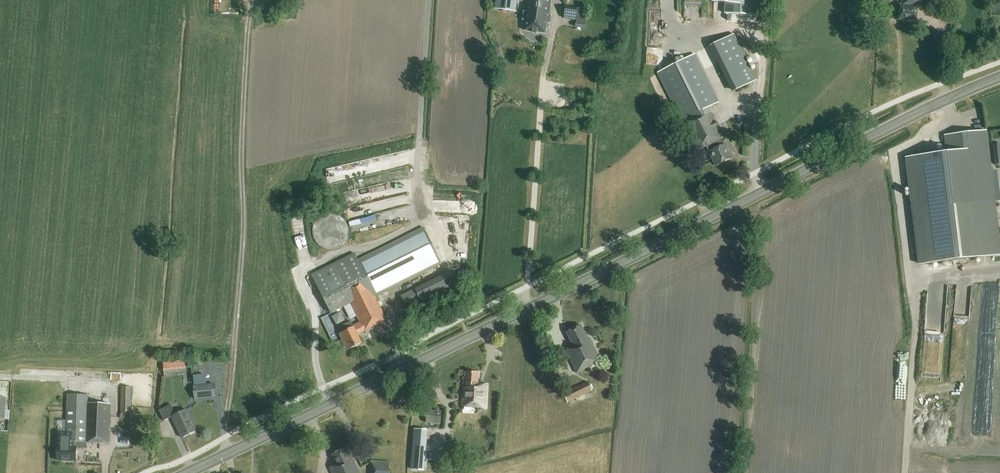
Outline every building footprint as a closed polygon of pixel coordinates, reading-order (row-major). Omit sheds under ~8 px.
[(551,0),(527,0),(525,11),(523,11),(522,21),(525,21),(524,31),(545,34),(547,24),(550,24),(551,15),(549,14),(551,0)] [(714,3),(725,4),(725,14),(755,16),(756,0),(714,0),(714,3)] [(926,0),(903,0),(902,5),(899,4),(898,19),(916,20),(917,6),(926,6),(926,0)] [(269,14),(284,14),(284,4),(269,4),(269,14)] [(585,29),(586,16),(576,15),(577,7),(565,6),(564,18),(576,19),(575,28),(585,29)] [(663,60),(663,24),(655,24),(654,45),(647,45),(647,59),(663,60)] [(756,80),(733,35),(711,45),(734,91),(756,80)] [(697,151),(706,147),(709,152),(716,166),(732,158),(725,144),(722,139),(724,138),(709,109),(708,107),(718,103),(694,55),(658,73),(683,123),(683,124),(697,151)] [(659,112),(650,94),(641,99),(650,117),(659,112)] [(987,130),(944,136),(946,152),(905,157),(918,266),(999,256),(999,240),(987,130)] [(321,217),(317,220),(314,225),(313,230),(313,235),(315,240),(318,244),(322,247),(327,249),(332,250),(337,248),(342,246),(346,242),(348,237),(349,232),(348,227),(347,224),(344,220),(340,217),(336,214),(331,214),(325,214),(321,217)] [(358,261),(354,253),(312,275),(331,313),(350,304),(361,325),(354,328),(351,322),(339,328),(342,333),(340,334),(347,351),(362,344),(357,334),(364,331),(379,324),(379,323),(386,319),(375,297),(442,264),(424,228),(358,261)] [(451,271),(409,292),(401,296),(409,312),(423,306),(424,308),(460,290),(451,271)] [(573,347),(565,350),(577,373),(601,362),(590,339),(588,340),(581,326),(566,333),(573,347)] [(184,359),(171,360),(172,370),(185,368),(184,359)] [(192,363),(193,373),(204,372),(203,362),(192,363)] [(464,377),(462,407),(486,408),(487,385),(477,384),(478,373),(466,372),(466,378),(464,377)] [(122,377),(120,418),(130,418),(131,377),(122,377)] [(563,394),(568,404),(591,392),(587,382),(563,394)] [(214,384),(193,386),(195,399),(215,397),(214,384)] [(58,438),(57,461),(76,461),(76,448),(86,448),(86,443),(100,443),(109,443),(110,405),(87,404),(88,395),(67,395),(67,411),(66,433),(66,439),(58,438)] [(186,410),(176,415),(171,405),(159,411),(164,421),(172,417),(182,438),(197,431),(186,410)] [(427,411),(426,423),(440,424),(441,412),(427,411)] [(424,470),(426,445),(412,444),(411,469),(424,470)] [(352,458),(350,459),(345,448),(332,455),(336,465),(330,468),(332,472),(359,472),(352,458)] [(371,472),(389,472),(390,463),(371,461),(371,472)]
